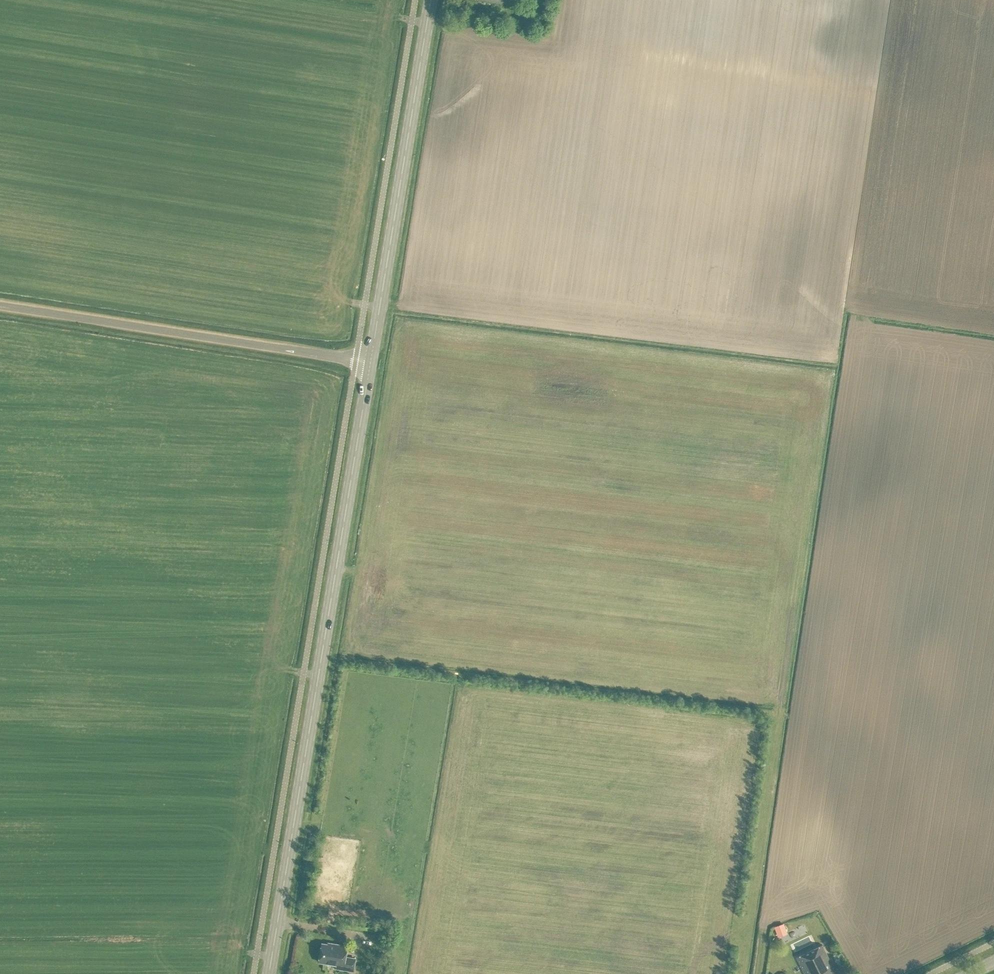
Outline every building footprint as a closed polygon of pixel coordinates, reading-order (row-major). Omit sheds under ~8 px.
[(783,923),(774,926),(778,937),(787,934),(783,923)] [(788,935),(793,945),(808,937),(803,927),(788,935)] [(322,943),(319,962),(337,965),(336,968),(353,971),(356,958),(346,957),(348,946),(328,942),(328,944),(322,943)] [(796,958),(805,973),(836,973),(822,945),(796,958)]
